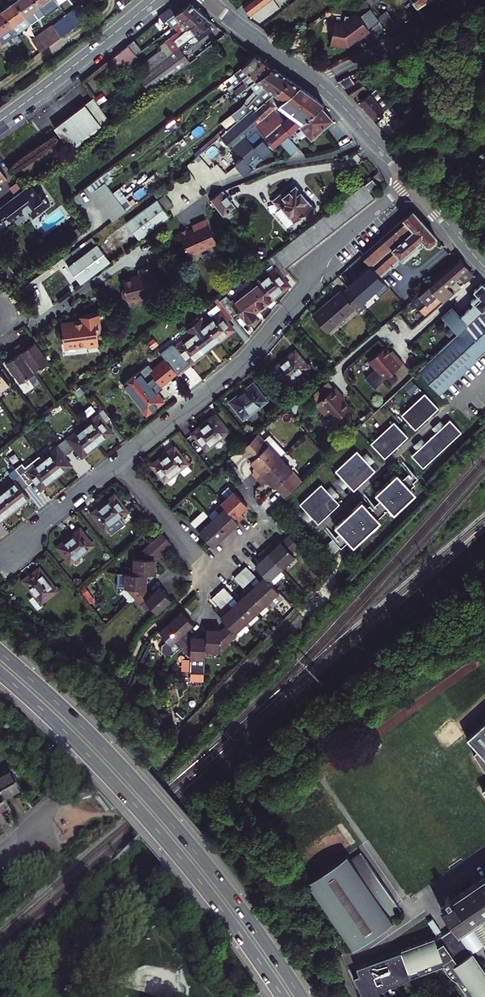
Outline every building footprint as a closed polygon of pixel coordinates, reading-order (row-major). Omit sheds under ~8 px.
[(46,15),(35,0),(22,0),(17,4),(31,25),(32,27),(47,17),(46,15)] [(56,0),(35,0),(46,15),(59,5),(56,0)] [(237,10),(250,19),(269,4),(274,0),(250,0),(237,10)] [(31,25),(17,4),(10,9),(3,13),(18,35),(31,25)] [(182,12),(178,6),(162,17),(166,23),(176,16),(181,23),(184,22),(199,11),(195,7),(193,5),(182,12)] [(77,30),(91,20),(82,7),(68,18),(77,30)] [(203,14),(199,11),(184,22),(183,23),(186,28),(167,42),(169,45),(148,60),(153,67),(181,47),(175,40),(185,33),(189,30),(206,17),(203,14)] [(389,12),(381,18),(389,30),(398,24),(389,12)] [(3,13),(0,16),(0,49),(19,36),(18,35),(3,13)] [(367,31),(355,14),(343,22),(332,21),(329,46),(345,47),(352,42),(367,31)] [(209,20),(206,17),(189,30),(185,33),(175,40),(181,47),(190,40),(198,35),(211,26),(214,24),(209,20)] [(215,32),(211,26),(198,35),(202,42),(215,32)] [(40,37),(41,39),(49,50),(63,40),(57,31),(54,27),(40,37)] [(57,31),(63,40),(69,35),(63,27),(57,31)] [(33,44),(41,56),(49,50),(41,39),(33,44)] [(136,57),(142,52),(135,41),(128,46),(129,46),(136,57)] [(136,57),(129,46),(115,57),(125,71),(139,61),(136,57)] [(140,76),(153,93),(192,63),(181,47),(153,67),(140,76)] [(238,84),(243,81),(248,77),(265,62),(260,59),(256,55),(243,69),(237,74),(241,79),(237,82),(238,84)] [(248,77),(243,81),(249,86),(255,81),(256,83),(274,69),(269,65),(265,62),(248,77)] [(279,73),(274,69),(256,83),(254,85),(260,93),(283,75),(279,73)] [(283,75),(260,93),(256,96),(265,103),(292,82),(287,78),(283,75)] [(350,75),(340,80),(349,90),(355,96),(359,93),(365,99),(363,101),(369,108),(382,124),(391,116),(391,115),(397,110),(379,88),(373,93),(360,78),(355,81),(350,75)] [(292,82),(265,103),(254,111),(253,110),(239,120),(221,134),(232,146),(233,145),(245,157),(238,163),(241,167),(248,173),(281,144),(288,137),(299,127),(320,108),(323,106),(316,100),(310,95),(306,92),(292,82)] [(254,105),(251,108),(253,110),(254,111),(265,103),(256,96),(251,102),(254,105)] [(100,105),(96,99),(74,115),(55,129),(59,134),(100,105)] [(59,134),(73,152),(113,122),(100,105),(59,134)] [(253,110),(251,108),(250,107),(246,109),(236,116),(239,120),(253,110)] [(320,108),(299,127),(311,141),(332,122),(327,115),(320,108)] [(298,148),(288,137),(281,144),(291,155),(298,148)] [(379,185),(374,178),(365,185),(371,192),(379,185)] [(132,206),(118,187),(112,192),(104,181),(89,192),(111,221),(132,206)] [(359,189),(371,204),(377,199),(371,192),(365,185),(359,189)] [(0,207),(0,227),(4,224),(2,222),(8,218),(10,222),(21,214),(22,209),(25,210),(29,211),(29,215),(31,218),(49,205),(45,200),(46,200),(44,197),(43,197),(39,193),(36,195),(29,186),(0,207)] [(286,199),(284,196),(276,204),(283,211),(286,209),(298,222),(315,206),(305,195),(298,188),(286,199)] [(353,194),(365,209),(371,204),(359,189),(353,194)] [(240,209),(227,192),(214,201),(228,218),(240,209)] [(348,199),(360,214),(365,209),(353,194),(348,199)] [(353,218),(360,214),(348,199),(342,203),(353,218)] [(125,224),(139,243),(149,235),(170,220),(157,201),(125,224)] [(348,223),(353,218),(342,203),(336,208),(348,223)] [(342,228),(348,223),(336,208),(330,213),(342,228)] [(380,277),(380,278),(409,253),(410,255),(416,250),(415,248),(423,242),(427,248),(431,247),(436,243),(437,240),(432,234),(413,211),(361,254),(370,265),(372,268),(380,277)] [(324,218),(336,233),(342,228),(330,213),(324,218)] [(318,222),(330,237),(336,233),(324,218),(318,222)] [(192,232),(191,229),(182,233),(193,257),(203,253),(202,251),(219,244),(209,219),(200,223),(195,226),(197,230),(192,232)] [(312,227),(324,242),(330,237),(318,222),(312,227)] [(306,231),(318,247),(324,242),(312,227),(306,231)] [(313,252),(318,247),(306,231),(300,236),(313,252)] [(109,265),(90,239),(60,261),(73,278),(80,287),(109,265)] [(289,245),(284,249),(295,266),(301,261),(289,245)] [(281,259),(289,270),(295,266),(284,249),(277,254),(281,259)] [(275,266),(260,277),(276,297),(283,292),(291,285),(284,276),(290,271),(289,270),(281,259),(273,264),(275,266)] [(460,262),(412,303),(420,312),(437,298),(444,305),(454,296),(448,288),(455,282),(468,271),(465,268),(460,262)] [(372,268),(370,265),(347,287),(361,305),(386,283),(380,278),(380,277),(372,268)] [(154,266),(140,270),(142,276),(123,282),(124,288),(125,290),(123,292),(124,298),(130,302),(162,293),(154,266)] [(455,282),(461,289),(474,278),(468,271),(455,282)] [(276,297),(260,277),(244,290),(260,310),(267,304),(276,297)] [(461,318),(453,309),(442,319),(459,336),(484,312),(484,290),(481,286),(473,293),(477,297),(471,304),(473,306),(461,318)] [(361,305),(347,287),(341,291),(339,289),(315,309),(310,313),(324,331),(353,308),(357,313),(363,307),(361,305)] [(260,310),(244,290),(224,306),(232,317),(233,318),(240,313),(247,323),(253,319),(257,316),(255,313),(260,310)] [(219,300),(216,303),(220,308),(203,321),(218,341),(228,334),(233,330),(226,321),(232,317),(224,306),(219,300)] [(459,336),(426,367),(416,377),(438,399),(484,355),(484,312),(459,336)] [(203,321),(198,314),(183,325),(189,332),(204,352),(210,348),(218,341),(203,321)] [(75,322),(75,321),(62,322),(62,328),(63,334),(61,334),(61,337),(63,337),(64,346),(86,345),(86,348),(98,347),(97,334),(99,334),(98,315),(82,317),(82,322),(75,322)] [(196,358),(204,352),(189,332),(168,349),(177,360),(183,355),(189,364),(196,358)] [(47,365),(33,344),(28,348),(24,351),(19,344),(13,349),(32,375),(47,365)] [(32,375),(13,349),(7,353),(11,360),(8,362),(4,365),(18,385),(32,375)] [(389,356),(385,351),(368,364),(374,371),(365,379),(374,390),(403,366),(396,358),(393,360),(389,356)] [(289,357),(272,370),(286,389),(309,371),(295,353),(289,357)] [(140,376),(127,386),(145,409),(149,414),(165,402),(148,379),(144,381),(140,376)] [(311,400),(316,405),(333,391),(329,385),(311,400)] [(230,405),(242,422),(265,405),(252,388),(243,395),(230,405)] [(333,391),(316,405),(315,407),(325,419),(328,416),(334,424),(349,411),(339,399),(341,397),(339,395),(335,390),(333,391)] [(422,399),(399,420),(412,435),(435,414),(422,399)] [(113,422),(105,412),(100,416),(102,418),(86,430),(98,447),(108,439),(114,434),(108,426),(113,422)] [(192,436),(205,453),(228,436),(214,419),(202,428),(192,436)] [(391,427),(368,448),(382,463),(405,442),(391,427)] [(412,459),(407,464),(417,475),(457,438),(447,427),(442,432),(433,440),(421,450),(412,459)] [(442,432),(438,428),(429,436),(433,440),(442,432)] [(98,447),(86,430),(72,441),(70,439),(64,444),(72,454),(78,449),(84,457),(90,453),(98,447)] [(238,453),(241,457),(259,440),(257,438),(238,453)] [(268,438),(262,443),(278,461),(284,456),(268,438)] [(255,472),(250,477),(255,483),(278,461),(262,443),(259,440),(241,457),(250,466),(255,472)] [(72,454),(64,444),(58,448),(60,450),(44,462),(57,479),(67,471),(72,467),(66,459),(72,454)] [(421,450),(418,447),(409,455),(412,459),(421,450)] [(163,459),(151,468),(164,485),(186,467),(184,466),(180,460),(173,451),(163,459)] [(354,455),(332,475),(338,481),(346,490),(351,496),(373,475),(368,470),(360,461),(354,455)] [(180,460),(184,466),(189,462),(184,456),(180,460)] [(372,466),(363,457),(360,461),(368,470),(372,466)] [(290,474),(278,461),(255,483),(260,488),(266,483),(269,487),(273,491),(290,474)] [(57,479),(44,462),(30,473),(29,471),(22,476),(30,487),(37,481),(43,489),(48,485),(57,479)] [(2,494),(15,511),(23,505),(31,498),(25,490),(30,487),(22,476),(17,480),(18,482),(2,494)] [(398,484),(393,478),(371,499),(376,504),(384,513),(389,519),(411,499),(406,493),(398,484)] [(346,490),(338,481),(334,484),(342,493),(346,490)] [(402,481),(398,484),(406,493),(410,490),(402,481)] [(319,488),(297,508),(302,514),(311,523),(316,529),(337,508),(332,503),(324,494),(319,488)] [(225,500),(219,506),(237,526),(240,523),(242,521),(238,516),(246,508),(228,490),(221,496),(225,500)] [(336,500),(327,490),(324,494),(332,503),(336,500)] [(1,522),(7,517),(15,511),(2,494),(0,496),(0,521),(1,522)] [(125,516),(112,499),(102,507),(90,515),(103,532),(125,516)] [(384,513),(376,504),(372,508),(381,517),(384,513)] [(206,518),(224,538),(229,533),(237,526),(219,506),(206,518)] [(376,526),(357,506),(333,528),(352,549),(376,526)] [(311,523),(302,514),(298,517),(307,527),(311,523)] [(215,546),(224,538),(206,518),(193,530),(211,550),(215,546)] [(54,548),(66,566),(89,550),(77,532),(65,540),(54,548)] [(159,537),(148,547),(153,552),(164,542),(159,537)] [(291,557),(298,550),(294,546),(288,539),(281,546),(291,557)] [(164,542),(153,552),(158,557),(169,547),(164,542)] [(269,548),(263,554),(281,573),(295,561),(291,557),(281,546),(277,550),(273,553),(269,548)] [(145,578),(152,578),(153,565),(153,562),(158,557),(153,552),(148,547),(134,561),(133,578),(145,578)] [(281,573),(263,554),(257,559),(262,564),(259,567),(255,570),(264,580),(269,585),(281,573)] [(29,576),(19,584),(35,606),(52,593),(35,571),(29,576)] [(244,571),(240,576),(267,606),(278,595),(269,585),(264,580),(260,583),(257,586),(244,571)] [(267,606),(240,576),(233,581),(246,595),(244,598),(242,600),(257,616),(267,606)] [(133,578),(118,577),(117,592),(126,593),(126,596),(138,609),(150,598),(144,592),(145,586),(145,578),(133,578)] [(157,592),(150,598),(138,609),(142,614),(146,611),(153,619),(168,604),(163,598),(157,592)] [(222,592),(217,597),(227,608),(232,603),(222,592)] [(217,597),(210,602),(221,614),(227,608),(217,597)] [(257,616),(242,600),(237,605),(230,611),(245,627),(257,616)] [(227,608),(221,614),(224,617),(230,611),(227,608)] [(221,619),(219,621),(226,628),(234,637),(245,627),(230,611),(224,617),(221,619)] [(179,615),(156,637),(163,645),(160,647),(160,653),(167,661),(178,650),(173,644),(184,634),(191,627),(186,622),(184,621),(179,615)] [(215,633),(204,633),(204,641),(204,654),(218,655),(235,639),(234,637),(226,628),(220,634),(215,633)] [(190,641),(184,634),(173,644),(178,650),(189,662),(188,677),(203,677),(204,654),(204,641),(196,641),(190,641)] [(466,733),(478,747),(474,752),(484,768),(484,716),(466,733)] [(2,796),(11,792),(20,787),(11,769),(0,775),(0,792),(2,796)] [(310,881),(351,950),(393,925),(389,919),(401,912),(367,854),(354,861),(351,856),(310,881)] [(460,932),(484,915),(484,880),(444,907),(457,927),(460,932)] [(460,932),(473,951),(483,944),(484,947),(484,915),(460,932)] [(462,958),(473,951),(460,932),(457,927),(441,936),(445,942),(451,938),(459,950),(457,951),(462,958)] [(447,963),(458,975),(472,996),(484,996),(484,969),(473,951),(462,958),(457,951),(459,950),(451,938),(445,942),(441,936),(438,938),(437,935),(405,949),(413,970),(423,966),(425,972),(447,963)]
